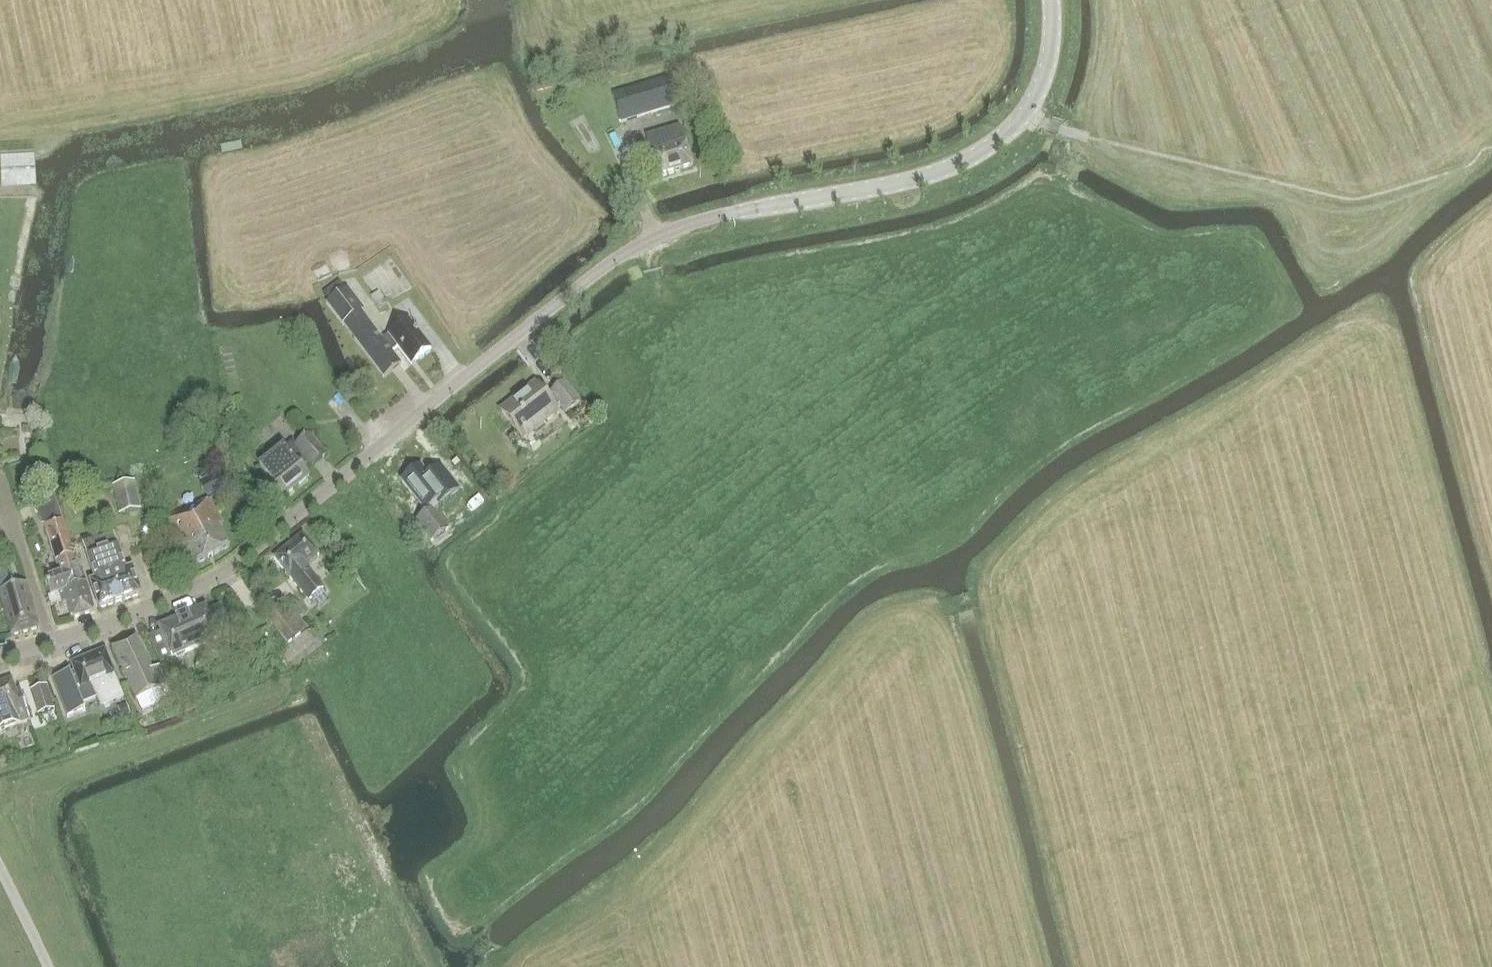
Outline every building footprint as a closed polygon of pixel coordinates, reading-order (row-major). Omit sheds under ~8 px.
[(667,78),(674,101),(696,94),(689,71),(667,78)] [(675,105),(674,101),(667,78),(666,77),(612,93),(621,122),(675,105)] [(657,176),(692,165),(685,142),(680,127),(646,137),(657,176)] [(346,286),(345,287),(327,301),(326,302),(343,324),(361,311),(364,309),(346,286)] [(382,339),(371,325),(354,338),(383,377),(400,363),(391,351),(397,346),(410,364),(431,348),(408,319),(382,339)] [(566,412),(578,402),(563,383),(550,393),(553,396),(548,399),(536,384),(500,411),(521,438),(556,411),(554,408),(559,404),(566,412)] [(311,466),(325,455),(308,434),(295,445),(292,441),(283,449),(283,448),(259,467),(268,479),(267,480),(281,498),(309,476),(302,468),(308,463),(311,466)] [(455,490),(459,487),(438,461),(425,471),(420,466),(401,481),(421,507),(440,491),(442,494),(452,486),(455,490)] [(221,470),(210,476),(219,491),(229,485),(221,470)] [(140,509),(134,480),(110,485),(117,514),(140,509)] [(44,524),(62,518),(54,495),(34,502),(41,525),(44,524)] [(195,565),(229,546),(218,526),(222,524),(209,500),(199,505),(198,503),(165,520),(180,547),(184,544),(195,565)] [(431,542),(448,529),(432,508),(415,521),(431,542)] [(83,583),(62,518),(44,524),(56,561),(55,561),(59,573),(44,577),(50,595),(57,593),(63,591),(83,583)] [(99,608),(141,594),(132,567),(125,570),(112,533),(82,543),(95,580),(89,582),(99,608)] [(307,600),(323,588),(305,566),(319,554),(302,534),(273,557),(307,600)] [(39,628),(26,584),(16,587),(10,569),(0,572),(0,596),(11,635),(39,628)] [(71,618),(94,611),(85,582),(83,583),(63,591),(57,593),(60,603),(66,601),(71,618)] [(298,617),(303,613),(291,597),(280,605),(278,604),(266,614),(288,643),(301,633),(300,632),(306,628),(298,617)] [(218,637),(218,636),(230,631),(218,604),(206,609),(205,606),(181,616),(195,648),(218,637)] [(172,658),(195,648),(181,616),(158,627),(161,634),(150,638),(160,663),(171,658),(172,658)] [(136,698),(154,690),(166,684),(167,684),(159,667),(152,670),(145,656),(136,636),(130,638),(117,645),(111,647),(136,699),(136,698)] [(81,701),(96,695),(101,707),(123,698),(114,675),(105,650),(71,663),(74,672),(70,673),(69,671),(52,678),(67,717),(84,710),(81,701)] [(15,690),(11,679),(0,683),(0,730),(30,720),(20,688),(15,690)] [(54,709),(46,684),(29,689),(37,714),(54,709)]
